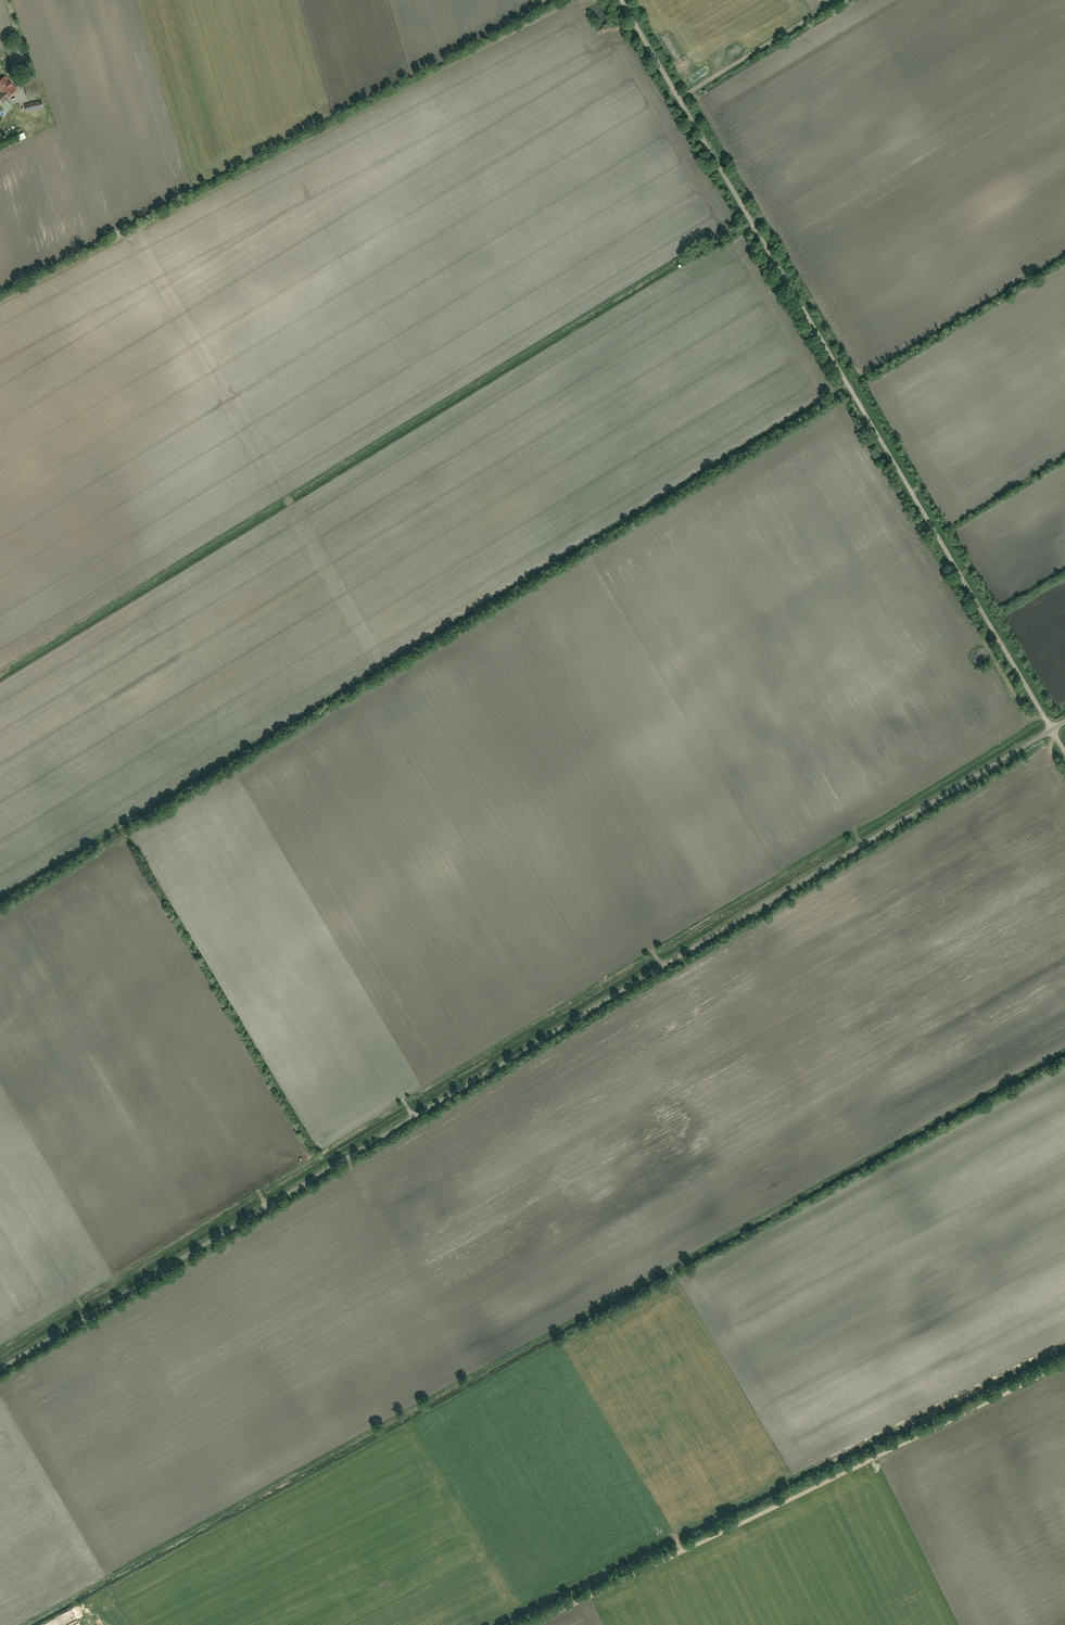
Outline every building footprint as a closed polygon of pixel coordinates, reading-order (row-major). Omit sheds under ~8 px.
[(23,77),(28,98),(41,95),(36,75),(23,77)] [(0,98),(0,105),(8,112),(15,105),(10,100),(20,91),(5,76),(0,81),(0,92),(3,95),(0,98)] [(25,102),(27,112),(45,108),(43,98),(25,102)]
